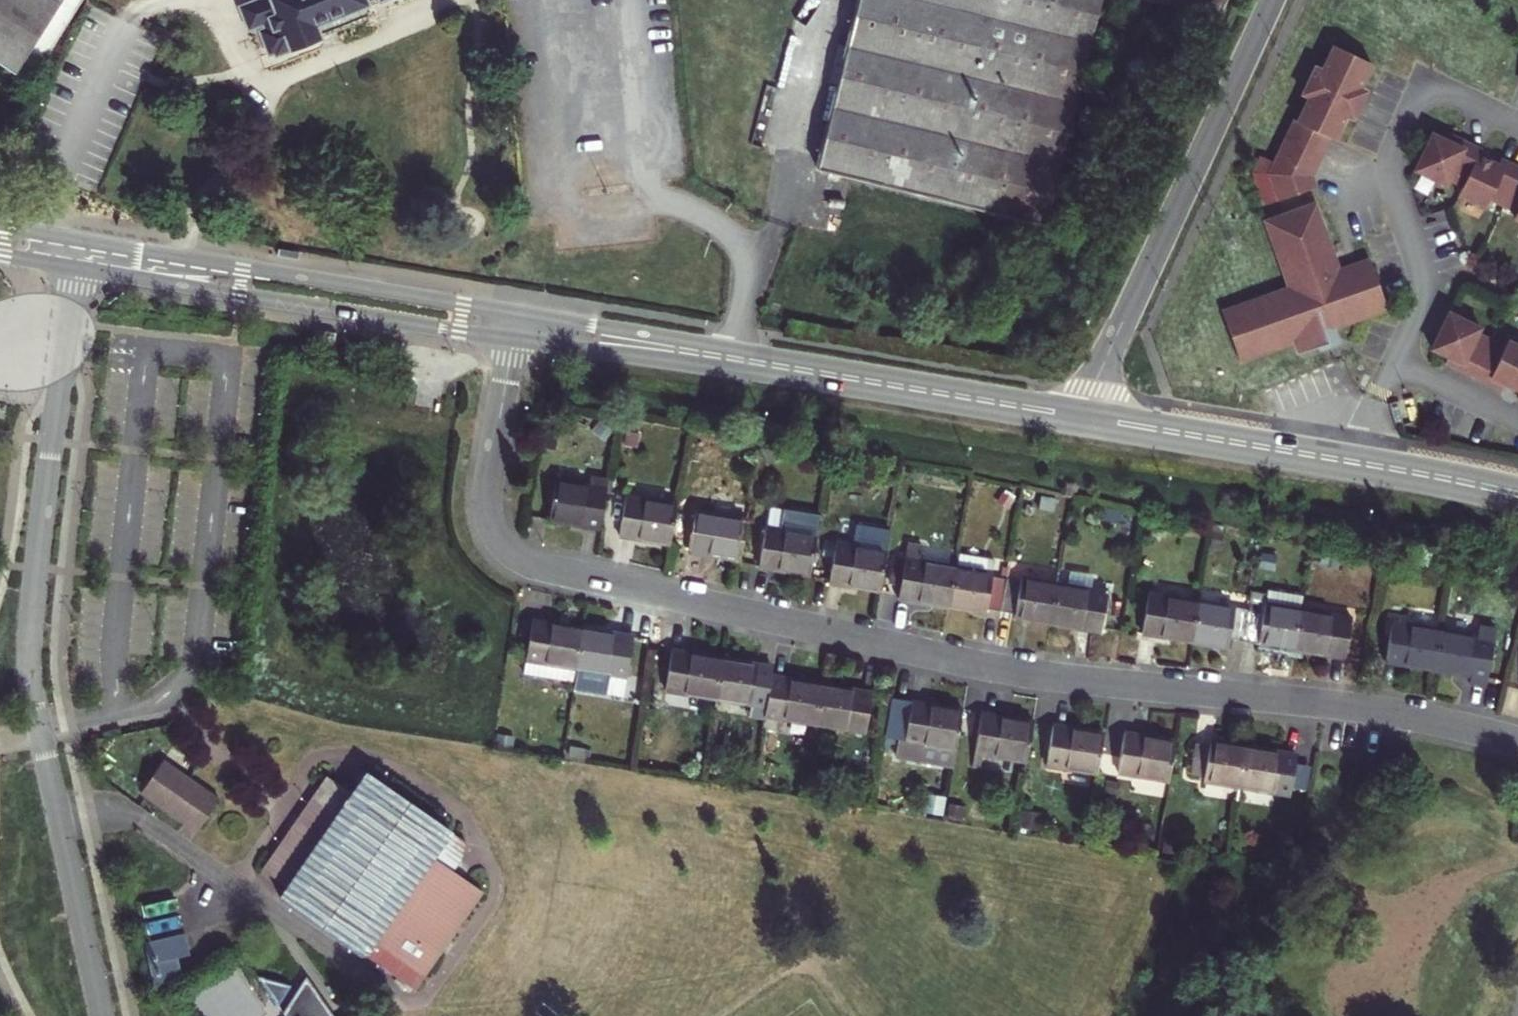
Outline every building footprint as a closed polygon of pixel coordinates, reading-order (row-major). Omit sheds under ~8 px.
[(23,88),(82,0),(0,0),(0,73),(23,88)] [(236,10),(244,29),(257,24),(260,30),(254,32),(262,52),(268,50),(270,55),(312,39),(364,19),(359,6),(373,0),(262,0),(236,10)] [(800,162),(857,178),(1022,223),(1084,0),(845,0),(800,162)] [(1208,24),(1219,0),(1118,0),(1208,24)] [(1362,58),(1363,54),(1326,36),(1314,61),(1307,58),(1295,86),(1302,89),(1291,113),(1287,112),(1268,154),(1254,148),(1249,159),(1263,165),(1273,191),(1310,178),(1306,166),(1323,128),(1328,130),(1339,106),(1342,99),(1349,103),(1359,82),(1352,79),(1362,58)] [(1342,99),(1339,106),(1346,109),(1349,103),(1342,99)] [(1427,129),(1409,165),(1440,180),(1443,175),(1456,181),(1451,191),(1479,205),(1484,195),(1512,209),(1509,215),(1517,219),(1517,167),(1501,158),(1498,164),(1473,152),(1476,146),(1453,134),(1444,137),(1427,129)] [(1263,165),(1249,159),(1246,165),(1259,197),(1273,191),(1263,165)] [(1332,318),(1383,299),(1365,249),(1354,253),(1334,260),(1332,255),(1311,198),(1310,194),(1279,205),(1260,212),(1284,279),(1218,303),(1237,353),(1290,334),(1294,345),(1325,334),(1321,322),(1332,318)] [(1424,343),(1443,352),(1445,362),(1490,384),(1499,381),(1516,389),(1513,395),(1517,397),(1517,344),(1501,336),(1498,342),(1471,328),(1474,323),(1451,311),(1443,307),(1424,343)] [(1321,322),(1325,334),(1333,331),(1336,330),(1332,318),(1321,322)] [(615,477),(587,472),(586,488),(565,485),(559,527),(606,534),(615,477)] [(683,510),(635,503),(628,543),(676,550),(683,510)] [(752,523),(704,515),(696,556),(746,564),(752,523)] [(827,523),(790,516),(787,533),(775,533),(768,575),(816,582),(827,523)] [(895,556),(846,548),(840,589),(888,596),(895,556)] [(987,566),(988,555),(959,552),(957,563),(987,566)] [(963,570),(913,560),(905,601),(956,610),(963,570)] [(1001,576),(963,570),(956,610),(993,617),(995,611),(1006,613),(1011,585),(999,582),(1001,576)] [(1025,588),(1011,585),(1006,613),(1020,615),(1018,622),(1056,629),(1063,589),(1026,582),(1025,588)] [(1113,598),(1063,589),(1056,629),(1106,638),(1113,598)] [(1203,604),(1151,593),(1143,631),(1195,643),(1203,604)] [(1256,606),(1255,614),(1249,643),(1300,653),(1308,612),(1310,600),(1271,593),(1268,609),(1256,606)] [(1255,614),(1203,604),(1195,643),(1233,651),(1235,640),(1249,643),(1255,614)] [(1356,622),(1308,612),(1300,653),(1348,663),(1356,622)] [(591,632),(540,624),(534,665),(584,673),(591,632)] [(1446,634),(1395,626),(1389,666),(1440,674),(1446,634)] [(640,639),(591,632),(584,673),(634,680),(640,639)] [(1493,641),(1446,634),(1440,674),(1487,681),(1486,690),(1503,693),(1512,636),(1494,633),(1493,641)] [(729,661),(679,653),(671,693),(722,701),(729,661)] [(765,667),(729,661),(722,701),(758,707),(756,722),(770,724),(773,710),(777,678),(763,676),(765,667)] [(830,687),(777,678),(773,710),(770,724),(769,733),(782,735),(784,722),(823,728),(830,687)] [(881,695),(830,687),(823,728),(874,736),(881,695)] [(969,709),(919,700),(912,741),(963,749),(969,709)] [(1041,720),(991,713),(985,754),(1034,761),(1041,720)] [(1111,732),(1061,724),(1053,764),(1103,773),(1111,732)] [(1180,742),(1131,733),(1123,773),(1173,781),(1180,742)] [(1214,747),(1201,745),(1195,772),(1209,776),(1208,781),(1246,788),(1253,747),(1216,739),(1214,747)] [(1285,754),(1253,747),(1246,788),(1277,794),(1279,787),(1297,791),(1303,764),(1284,760),(1285,754)] [(213,798),(156,759),(133,791),(191,832),(213,798)] [(346,798),(321,781),(293,824),(280,842),(260,872),(281,888),(273,902),(412,995),(476,900),(426,864),(430,858),(456,878),(473,855),(359,777),(346,798)] [(144,945),(154,987),(183,981),(178,960),(190,957),(185,936),(144,945)] [(313,975),(274,965),(294,997),(313,975)] [(328,971),(299,1005),(307,1015),(359,1015),(328,971)]
